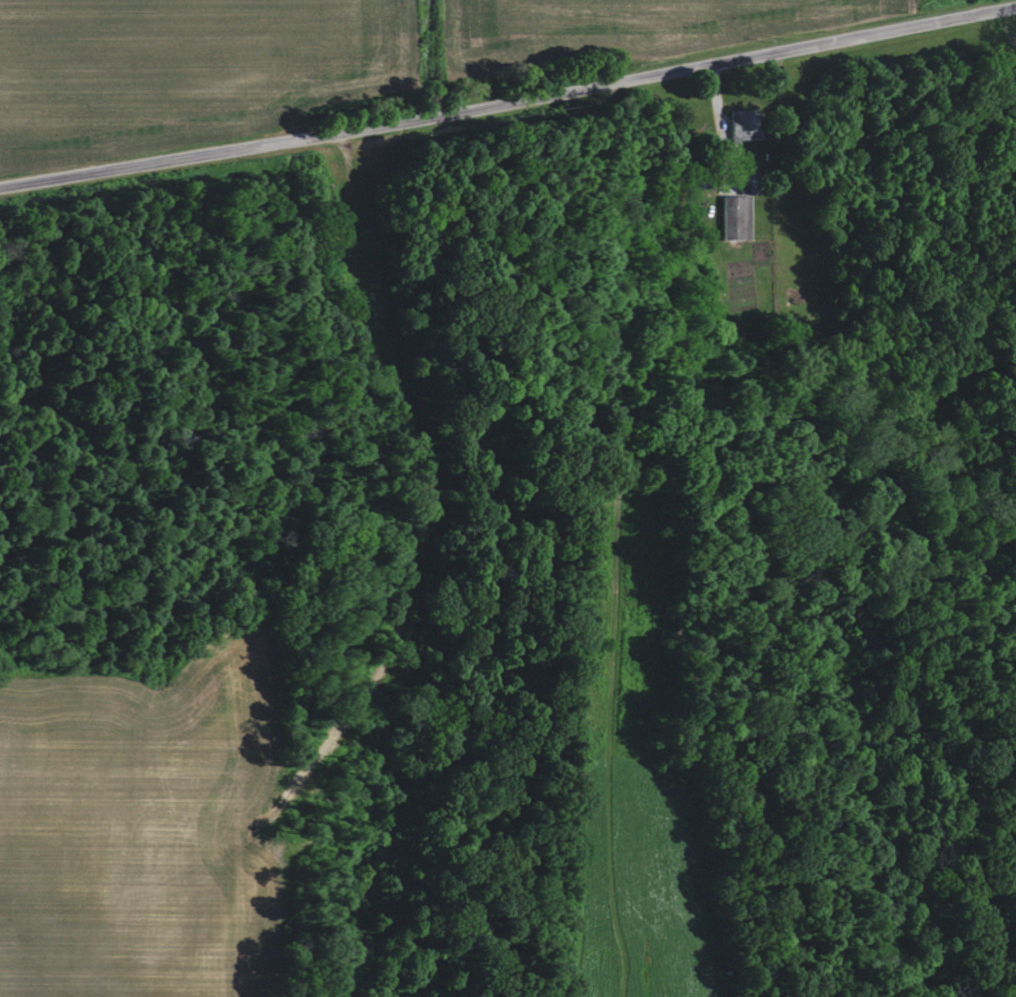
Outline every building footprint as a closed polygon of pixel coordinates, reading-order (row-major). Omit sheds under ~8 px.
[(759,108),(730,109),(730,139),(760,138),(759,108)] [(723,195),(723,240),(752,240),(752,178),(742,178),(742,195),(723,195)]
